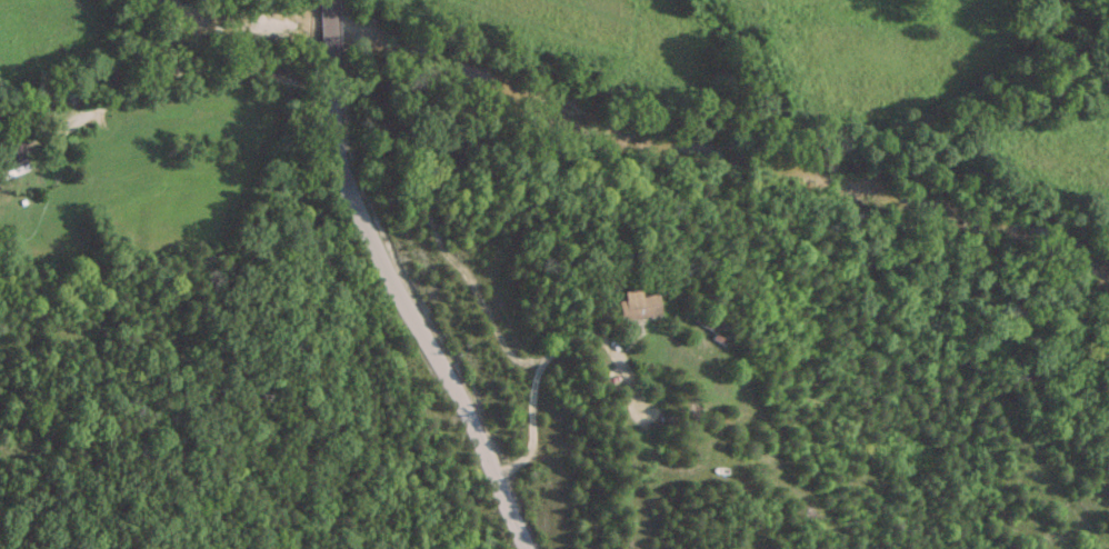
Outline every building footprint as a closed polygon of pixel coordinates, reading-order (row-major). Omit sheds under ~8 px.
[(16,134),(0,140),(0,177),(1,180),(29,169),(16,134)] [(659,313),(654,292),(632,297),(631,290),(615,293),(620,321),(659,313)]
